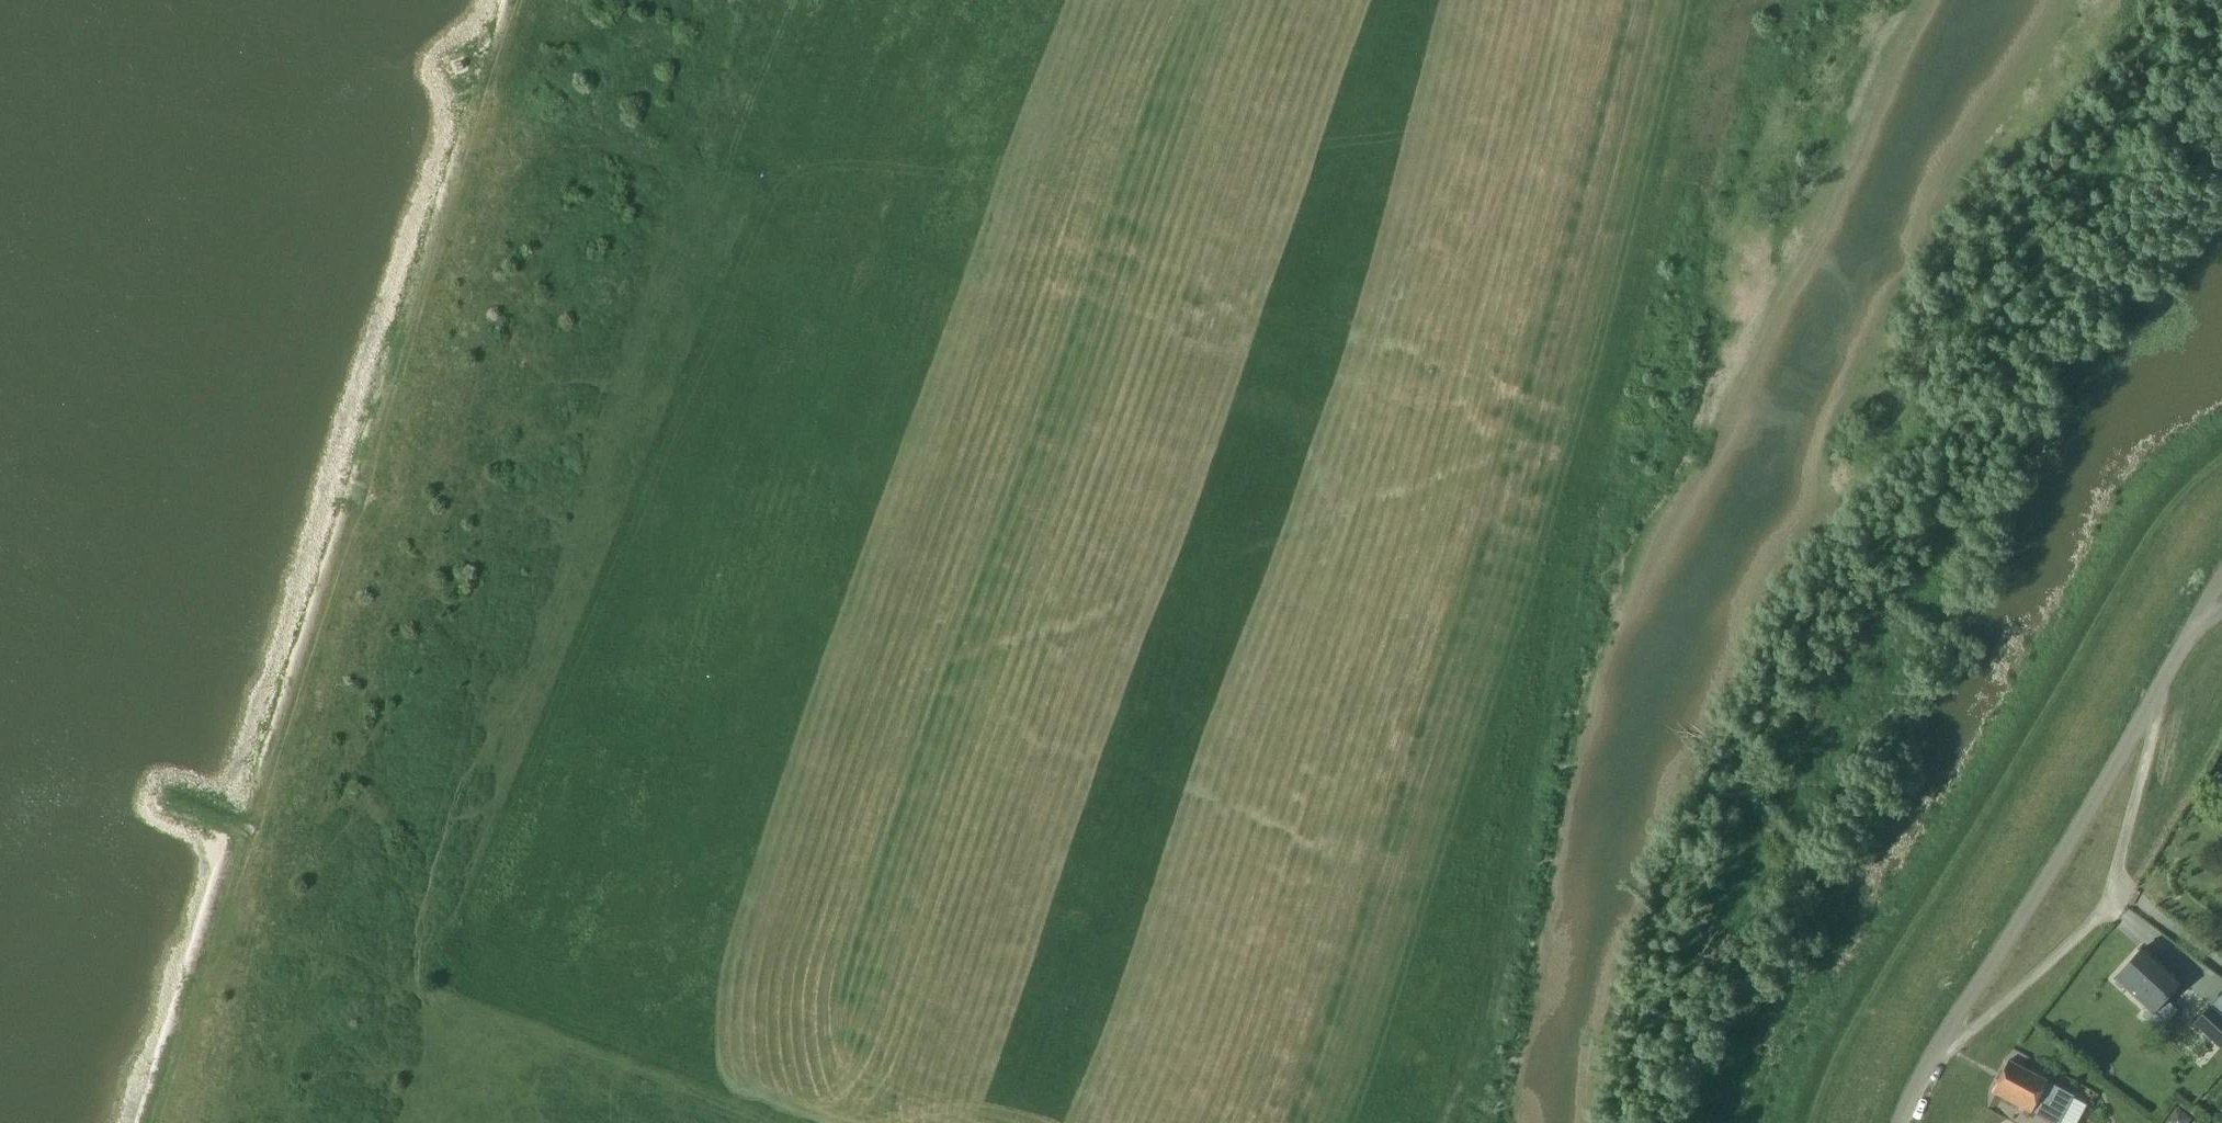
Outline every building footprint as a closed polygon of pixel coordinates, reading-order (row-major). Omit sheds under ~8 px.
[(2182,981),(2145,947),(2116,979),(2153,1012),(2182,981)] [(2210,1005),(2195,1022),(2221,1048),(2221,1016),(2210,1005)] [(1992,1092),(2051,1122),(2060,1122),(2075,1095),(2009,1060),(1992,1092)] [(2176,1106),(2164,1121),(2167,1122),(2186,1122),(2191,1117),(2176,1106)]
